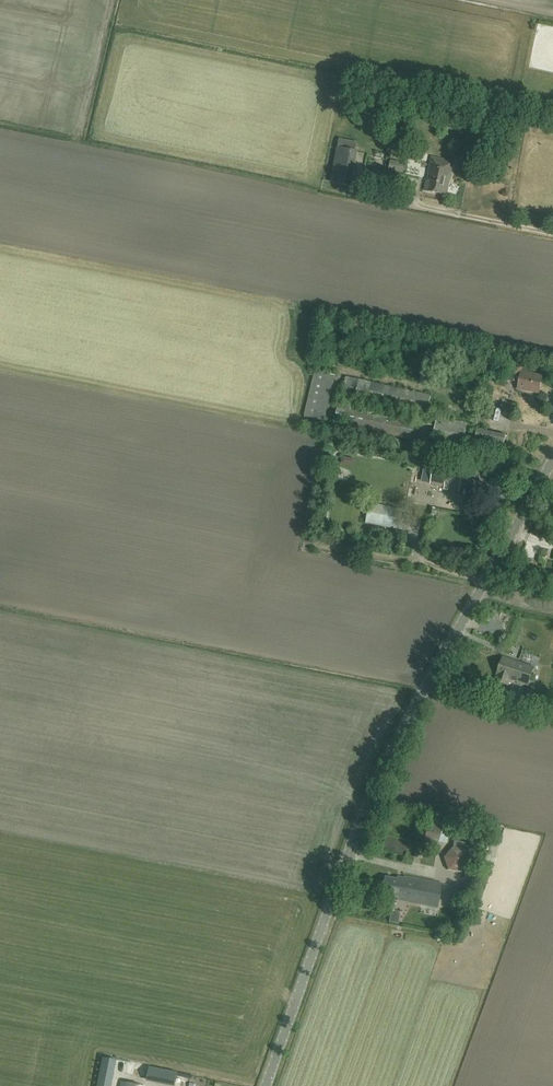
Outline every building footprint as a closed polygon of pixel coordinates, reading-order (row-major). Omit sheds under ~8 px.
[(349,185),(354,159),(336,156),(331,182),(349,185)] [(429,173),(427,179),(424,190),(447,195),(450,178),(454,161),(432,157),(428,173),(429,173)] [(512,360),(508,380),(519,382),(518,388),(539,393),(543,376),(522,371),(523,363),(512,360)] [(342,394),(427,413),(431,395),(346,376),(342,394)] [(465,437),(467,423),(438,417),(436,425),(338,404),(334,423),(432,444),(433,441),(462,447),(465,437)] [(473,449),(502,455),(506,435),(477,429),(475,439),(473,449)] [(434,466),(430,484),(460,490),(460,492),(470,494),(471,490),(480,491),(481,482),(465,478),(466,472),(434,466)] [(402,530),(407,510),(369,503),(366,522),(402,530)] [(503,657),(495,680),(508,685),(510,679),(528,685),(534,667),(503,657)] [(503,702),(511,705),(514,693),(506,691),(503,702)] [(446,844),(447,841),(451,822),(443,821),(429,817),(421,846),(427,847),(429,840),(438,842),(446,844)] [(426,853),(427,848),(416,846),(414,857),(421,858),(423,853),(426,853)] [(461,872),(470,862),(465,849),(452,847),(444,857),(448,870),(461,872)] [(398,900),(438,908),(442,885),(404,877),(403,881),(385,878),(382,893),(391,895),(390,897),(398,898),(398,900)] [(112,1076),(115,1062),(101,1060),(101,1065),(99,1065),(98,1073),(97,1085),(111,1085),(112,1076)] [(174,1084),(176,1072),(167,1070),(165,1082),(174,1084)]
